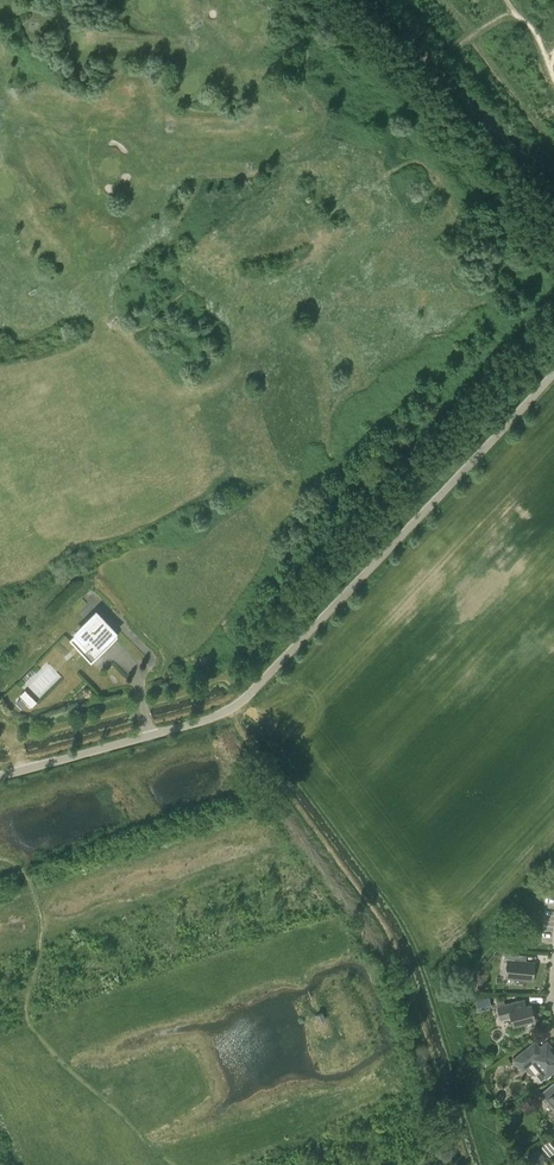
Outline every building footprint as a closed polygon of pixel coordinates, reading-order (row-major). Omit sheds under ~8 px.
[(91,662),(105,649),(118,636),(96,614),(70,640),(84,655),(91,662)] [(32,708),(37,702),(32,698),(27,703),(32,708)] [(526,962),(527,955),(505,953),(504,961),(508,961),(506,977),(514,978),(514,980),(515,982),(523,982),(525,981),(525,979),(533,980),(534,963),(526,962)] [(485,991),(486,984),(476,983),(475,990),(485,991)] [(526,1006),(524,999),(497,1006),(501,1020),(511,1017),(513,1025),(535,1019),(531,1004),(526,1006)] [(315,1016),(323,1035),(331,1032),(323,1013),(315,1016)] [(553,1053),(545,1044),(540,1048),(535,1042),(515,1059),(523,1069),(532,1062),(540,1071),(536,1075),(541,1081),(553,1071),(553,1053)] [(541,1093),(553,1109),(553,1082),(541,1093)] [(537,1164),(546,1158),(539,1149),(530,1156),(537,1164)]
